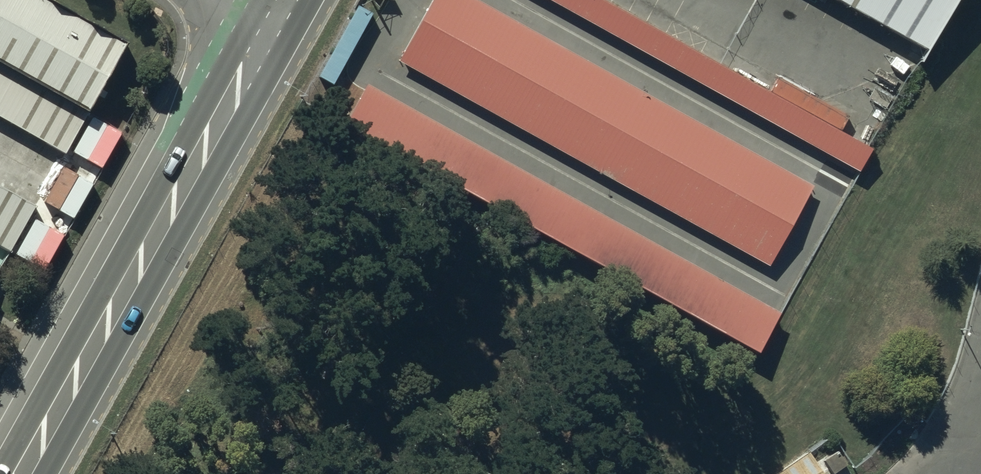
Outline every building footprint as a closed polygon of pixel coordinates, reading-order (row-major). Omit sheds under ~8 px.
[(73,0),(0,0),(0,49),(83,94),(120,26),(73,0)] [(479,0),(429,0),(396,60),(769,264),(814,183),(479,0)] [(869,147),(604,0),(558,0),(858,166),(869,147)] [(925,49),(953,0),(838,0),(925,49)] [(83,94),(0,49),(0,102),(60,135),(83,94)] [(778,311),(368,83),(345,123),(755,352),(778,311)] [(0,173),(0,227),(12,233),(34,192),(0,173)] [(772,473),(827,473),(826,472),(845,458),(837,446),(817,460),(809,449),(772,473)]
